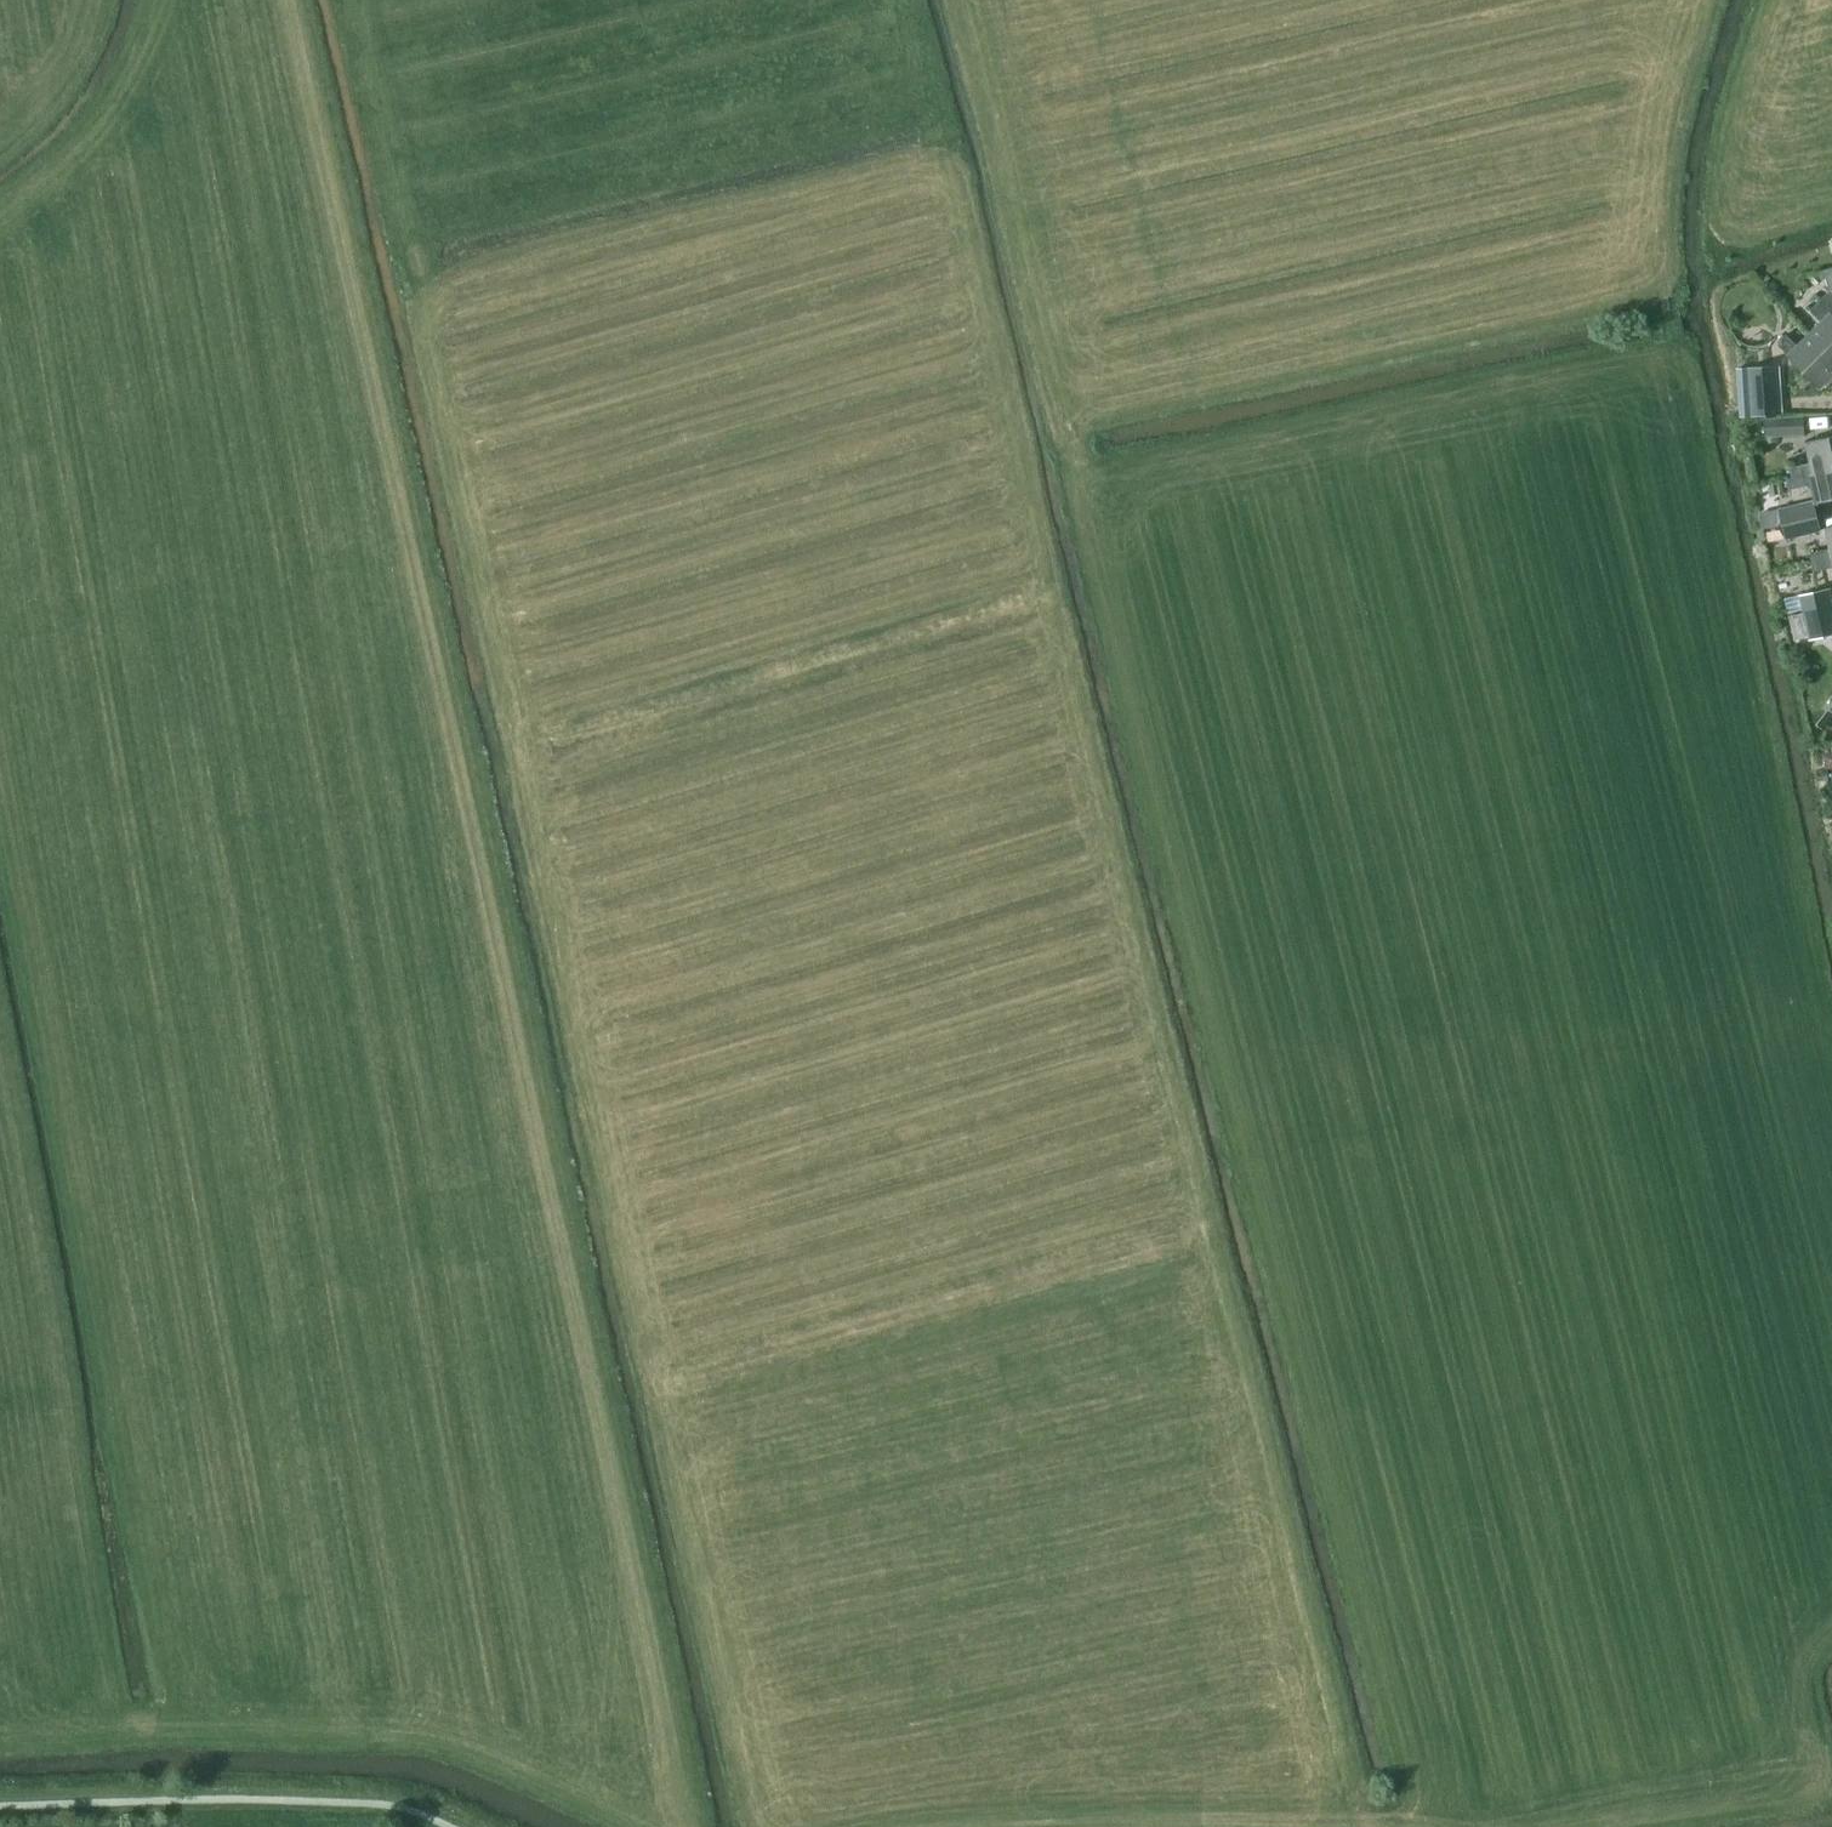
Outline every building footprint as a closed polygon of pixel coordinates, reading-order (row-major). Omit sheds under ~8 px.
[(1810,334),(1831,355),(1831,267),(1824,269),(1829,290),(1810,310),(1822,322),(1810,334)] [(1810,334),(1798,346),(1786,334),(1776,343),(1820,386),(1831,373),(1831,355),(1810,334)] [(1783,414),(1780,365),(1747,367),(1750,416),(1783,414)] [(1739,416),(1750,416),(1747,367),(1736,367),(1739,416)] [(1764,418),(1765,437),(1805,435),(1804,416),(1764,418)] [(1791,476),(1831,466),(1831,435),(1806,441),(1810,462),(1789,466),(1791,476)] [(1791,476),(1794,485),(1814,480),(1819,501),(1831,498),(1831,466),(1791,476)] [(1778,509),(1782,524),(1817,515),(1814,500),(1778,509)] [(1817,515),(1782,524),(1785,538),(1820,530),(1817,515)] [(1811,562),(1831,557),(1831,525),(1825,527),(1830,548),(1809,552),(1811,562)] [(1811,562),(1813,571),(1831,567),(1831,557),(1811,562)] [(1800,594),(1803,609),(1831,602),(1829,588),(1800,594)] [(1803,609),(1810,639),(1831,634),(1831,603),(1831,602),(1803,609)] [(1826,767),(1831,766),(1831,752),(1824,753),(1826,767)]
